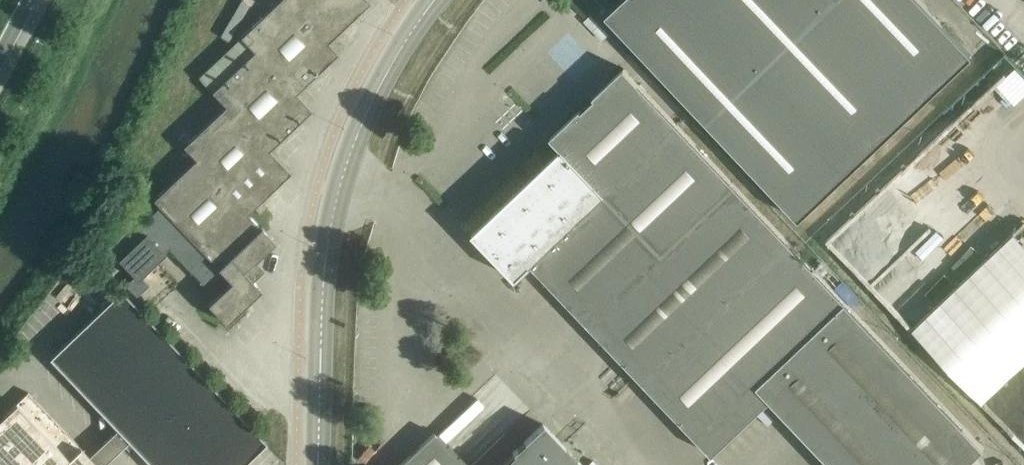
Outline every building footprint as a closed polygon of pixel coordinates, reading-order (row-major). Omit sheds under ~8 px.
[(137,228),(144,235),(147,232),(165,251),(169,247),(216,295),(208,303),(220,315),(226,322),(243,306),(261,288),(252,279),(244,270),(238,263),(248,254),(254,261),(276,240),(265,229),(261,226),(247,213),(252,208),(291,171),(270,149),(312,109),(296,92),(338,52),(328,41),(370,1),(369,0),(279,0),(241,36),(255,50),(212,91),(226,105),(184,145),(196,159),(154,199),(160,205),(144,220),(137,228)] [(606,14),(800,219),(973,55),(921,0),(622,0),(606,14)] [(636,374),(713,454),(771,399),(833,464),(966,464),(984,447),(624,68),(550,137),(561,149),(544,164),(536,156),(526,165),(534,174),(473,231),(517,277),(532,263),(636,374)] [(1023,364),(1023,237),(1016,228),(911,326),(982,403),(1023,364)] [(144,235),(119,258),(135,275),(126,284),(137,296),(149,285),(141,276),(142,275),(166,252),(165,251),(147,232),(144,235)] [(89,456),(98,464),(104,464),(125,445),(129,450),(134,446),(152,464),(244,464),(267,443),(254,429),(121,289),(50,358),(118,429),(89,456)] [(0,418),(0,464),(98,464),(89,456),(28,392),(0,418)] [(543,423),(498,464),(583,464),(543,423)] [(399,464),(466,464),(434,432),(399,464)]
